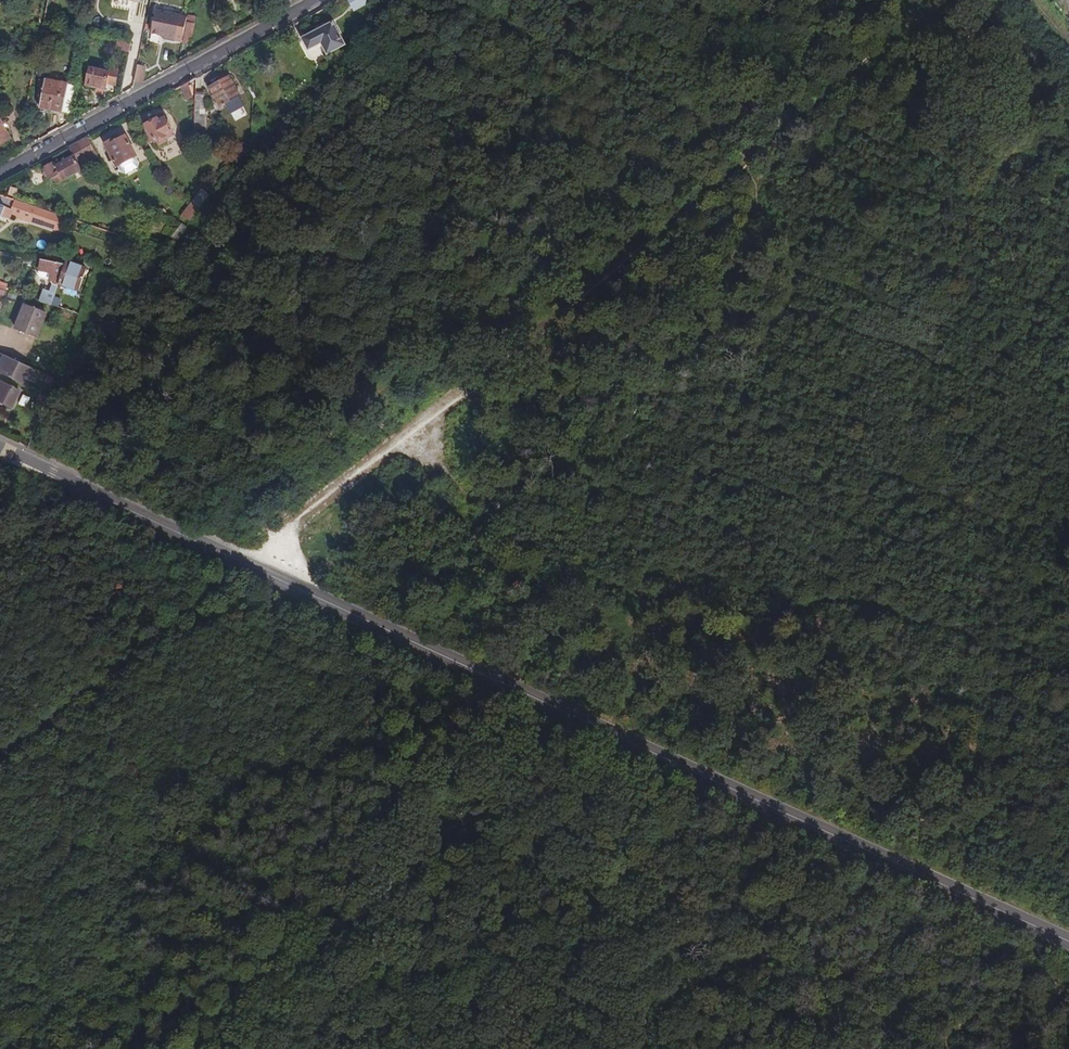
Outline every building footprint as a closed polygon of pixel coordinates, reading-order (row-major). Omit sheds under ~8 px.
[(366,0),(346,0),(352,11),(365,4),(366,0)] [(167,38),(176,40),(184,41),(189,17),(181,16),(182,15),(156,10),(152,33),(167,36),(167,38)] [(332,23),(302,39),(308,51),(321,43),(327,54),(344,45),(332,23)] [(131,43),(118,40),(116,49),(129,52),(131,43)] [(135,81),(144,83),(147,67),(138,65),(135,81)] [(86,86),(105,89),(106,84),(115,86),(118,70),(110,68),(109,72),(90,68),(86,86)] [(243,107),(238,96),(239,96),(228,78),(209,88),(219,106),(224,104),(229,114),(243,107)] [(196,92),(196,79),(182,87),(190,99),(193,97),(192,94),(196,92)] [(64,108),(69,86),(69,85),(47,81),(42,107),(64,112),(64,108)] [(71,110),(76,87),(69,86),(64,108),(71,110)] [(196,95),(195,117),(204,117),(205,96),(196,95)] [(4,130),(6,129),(0,118),(0,145),(9,140),(4,130)] [(157,120),(146,126),(155,143),(156,142),(159,146),(168,140),(167,139),(173,136),(164,120),(159,123),(157,120)] [(114,140),(105,145),(120,173),(122,174),(125,175),(137,168),(138,165),(135,159),(135,156),(125,137),(115,143),(114,140)] [(85,157),(88,163),(98,157),(88,139),(78,144),(85,157)] [(77,162),(85,157),(78,144),(70,148),(74,156),(56,166),(54,164),(44,169),(50,180),(53,178),(57,183),(81,170),(77,162)] [(193,203),(200,208),(209,197),(202,191),(193,203)] [(5,206),(2,212),(4,213),(6,209),(12,212),(11,215),(57,230),(62,217),(0,196),(0,204),(5,206)] [(191,220),(200,208),(193,203),(184,214),(191,220)] [(10,218),(11,215),(12,212),(6,209),(4,213),(2,212),(1,215),(10,218)] [(171,238),(176,242),(187,229),(181,225),(171,238)] [(65,265),(60,265),(42,261),(39,272),(51,274),(50,281),(53,285),(58,287),(59,285),(65,265)] [(67,262),(65,265),(59,285),(79,292),(87,269),(67,262)] [(45,305),(50,307),(55,296),(48,294),(46,301),(45,305)] [(44,313),(23,306),(15,332),(36,338),(44,313)] [(1,375),(27,387),(35,371),(9,358),(1,375)] [(0,382),(0,402),(11,407),(19,392),(0,382)] [(37,400),(46,404),(48,398),(40,394),(37,400)]
